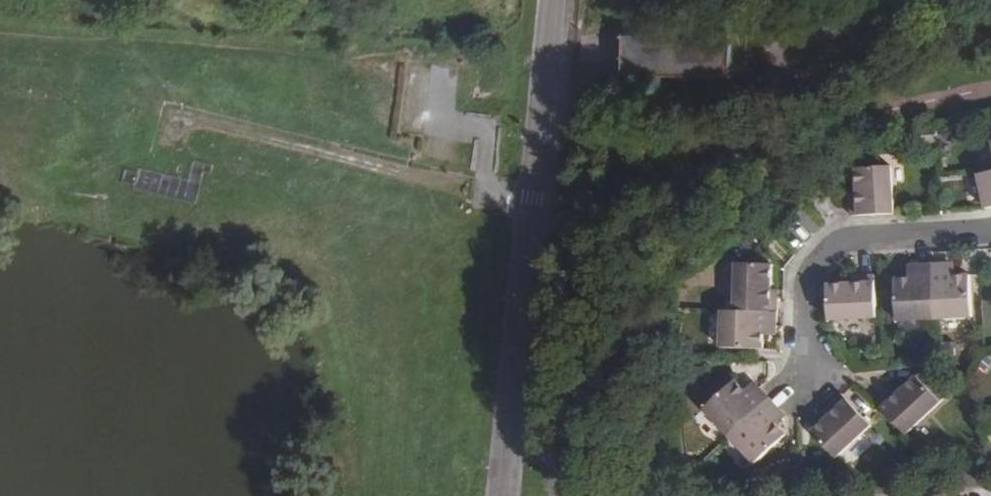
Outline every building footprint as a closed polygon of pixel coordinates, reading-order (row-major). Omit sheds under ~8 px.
[(731,34),(623,34),(623,75),(731,75),(731,34)] [(936,139),(936,127),(921,129),(921,140),(936,139)] [(851,199),(851,215),(893,213),(891,166),(856,167),(857,191),(857,199),(851,199)] [(990,207),(990,172),(979,174),(986,208),(990,207)] [(947,261),(930,262),(933,316),(972,314),(970,273),(956,274),(947,274),(947,261)] [(947,261),(947,274),(956,274),(955,261),(947,261)] [(933,316),(930,262),(917,263),(917,276),(909,277),(896,278),(899,318),(933,316)] [(735,311),(776,312),(777,294),(770,294),(770,285),(770,264),(737,263),(735,311)] [(909,277),(917,276),(917,263),(908,263),(909,277)] [(827,283),(830,317),(877,315),(875,274),(860,274),(860,281),(852,281),(827,283)] [(735,311),(722,310),(721,347),(763,349),(763,334),(763,326),(776,327),(776,312),(735,311)] [(763,326),(763,334),(775,334),(776,327),(763,326)] [(924,367),(916,375),(940,400),(947,393),(924,367)] [(730,375),(700,402),(705,408),(735,380),(730,375)] [(876,403),(904,435),(940,400),(916,375),(898,391),(892,396),(888,392),(876,403)] [(705,408),(729,435),(768,398),(758,387),(749,395),(743,389),(735,380),(705,408)] [(752,381),(743,389),(749,395),(758,387),(752,381)] [(894,386),(888,392),(892,396),(898,391),(894,386)] [(842,393),(830,403),(835,409),(829,414),(811,430),(834,456),(869,424),(842,393)] [(768,398),(729,435),(755,462),(786,433),(775,423),(770,417),(778,409),(768,398)] [(835,409),(830,403),(824,408),(829,414),(835,409)] [(778,409),(770,417),(775,423),(783,415),(778,409)]
